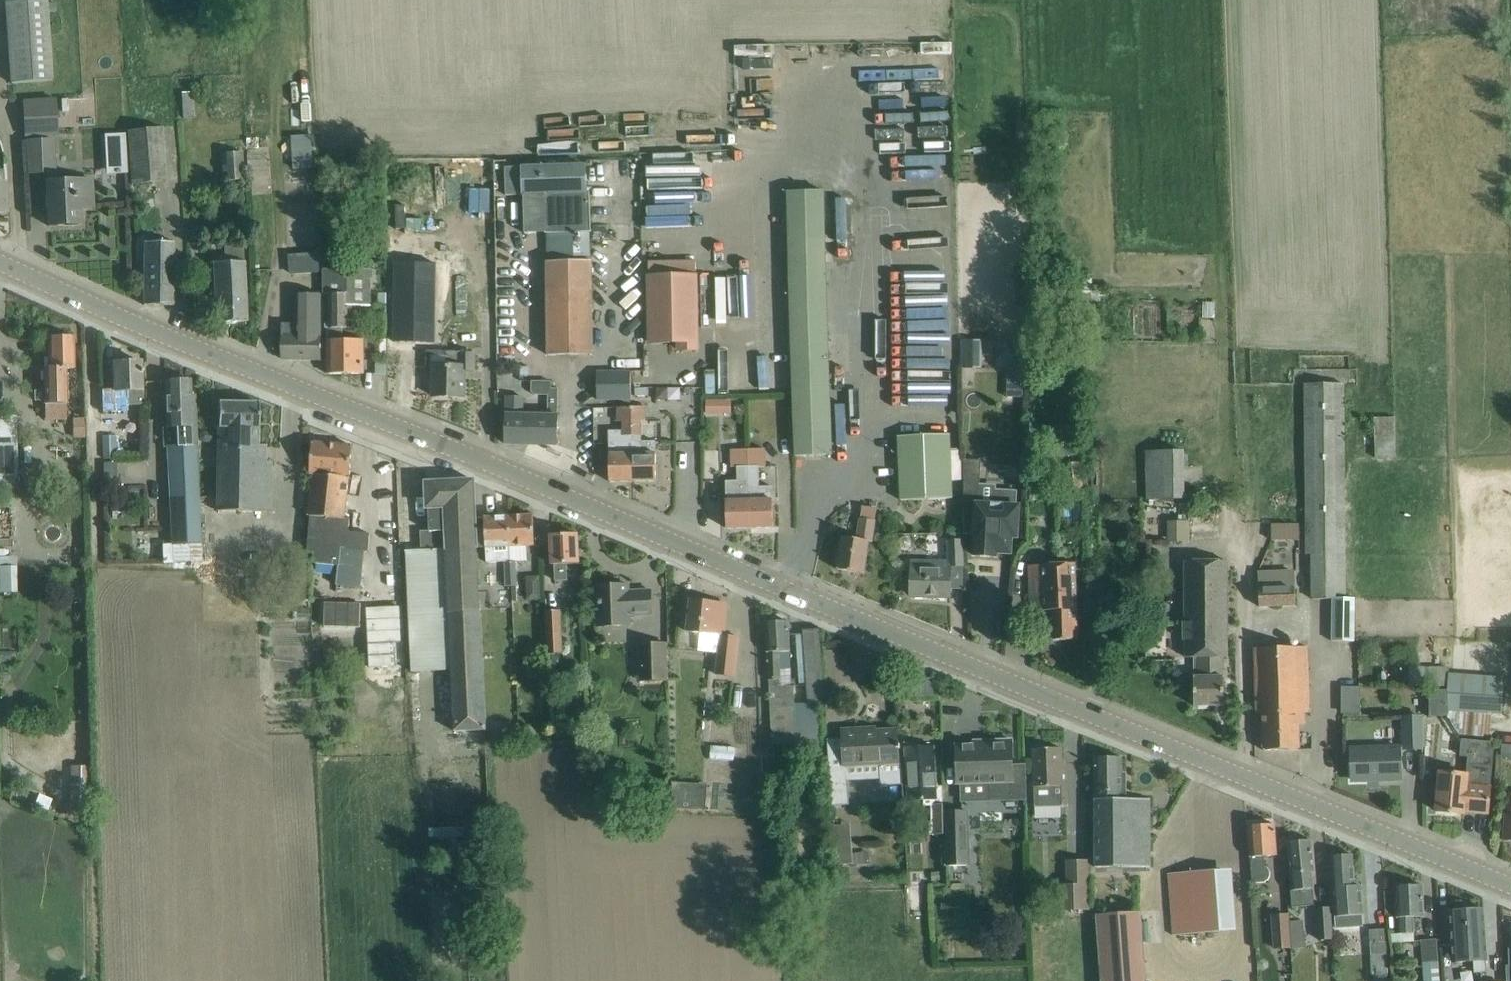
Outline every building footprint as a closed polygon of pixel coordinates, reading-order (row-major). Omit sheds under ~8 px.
[(51,79),(45,0),(9,0),(5,0),(11,82),(51,79)] [(182,118),(194,118),(194,92),(181,93),(182,118)] [(56,135),(54,98),(24,100),(26,136),(56,135)] [(132,184),(167,182),(163,128),(128,131),(132,184)] [(296,166),(316,165),(315,134),(295,135),(296,166)] [(54,140),(26,141),(27,153),(28,173),(46,172),(49,226),(80,224),(80,208),(94,208),(92,180),(56,182),(55,172),(56,172),(54,140)] [(243,148),(225,148),(226,179),(244,178),(243,148)] [(701,196),(701,186),(692,186),(692,164),(655,165),(656,198),(701,196)] [(585,165),(523,167),(524,194),(542,194),(544,194),(545,232),(548,232),(548,249),(549,261),(548,261),(548,288),(549,335),(549,355),(593,355),(593,335),(592,295),(593,289),(592,260),(591,260),(590,231),(591,231),(590,191),(586,191),(585,165)] [(832,454),(831,434),(824,195),(788,196),(796,455),(832,454)] [(700,210),(644,211),(645,222),(700,221),(700,210)] [(144,243),(143,303),(143,305),(173,305),(174,243),(144,243)] [(214,263),(215,303),(216,323),(247,322),(244,245),(224,246),(224,262),(214,263)] [(318,251),(288,254),(290,274),(320,271),(318,251)] [(649,262),(650,322),(650,342),(679,342),(679,350),(698,350),(696,261),(649,262)] [(397,263),(395,343),(435,344),(437,264),(397,263)] [(328,334),(343,334),(343,328),(349,328),(349,305),(371,306),(371,269),(325,269),(325,293),(331,294),(331,327),(328,327),(328,334)] [(284,324),(284,339),(283,359),(321,359),(321,294),(298,293),(297,324),(284,324)] [(48,368),(44,368),(45,388),(45,403),(45,416),(66,415),(66,402),(65,368),(74,368),(74,356),(73,336),(70,336),(68,333),(62,334),(60,336),(47,337),(48,368)] [(343,334),(328,334),(328,354),(329,374),(364,373),(364,353),(364,339),(343,340),(343,334)] [(1013,340),(1012,368),(1024,368),(1032,361),(1033,341),(1013,340)] [(475,370),(475,353),(428,352),(428,366),(434,366),(434,382),(433,382),(432,386),(434,386),(434,396),(465,397),(465,370),(475,370)] [(141,373),(142,373),(142,370),(140,370),(140,362),(114,363),(115,390),(102,390),(103,411),(128,410),(127,390),(141,389),(141,373)] [(631,371),(597,372),(597,380),(598,399),(631,398),(631,391),(631,371)] [(190,380),(165,381),(166,401),(167,425),(176,425),(177,445),(196,445),(197,445),(197,424),(196,416),(195,396),(191,396),(190,380)] [(507,423),(506,443),(532,444),(547,444),(558,444),(558,415),(559,403),(558,403),(559,388),(552,388),(552,385),(552,381),(532,380),(532,392),(535,394),(548,395),(548,412),(524,411),(524,395),(507,395),(507,402),(507,423)] [(1352,640),(1353,599),(1345,599),(1345,384),(1307,384),(1308,554),(1313,554),(1314,600),(1333,601),(1332,638),(1352,640)] [(648,387),(635,388),(636,396),(648,396),(648,387)] [(706,400),(705,414),(715,414),(716,400),(706,400)] [(265,462),(265,445),(258,445),(259,403),(218,403),(217,510),(270,511),(271,462),(265,462)] [(646,406),(632,407),(632,436),(632,441),(642,441),(642,421),(646,421),(646,406)] [(624,430),(609,430),(609,442),(610,481),(633,481),(632,441),(632,436),(632,407),(618,407),(618,414),(618,421),(623,421),(624,426),(624,430)] [(1380,456),(1401,455),(1400,416),(1379,417),(1380,456)] [(0,417),(0,478),(15,478),(14,417),(0,417)] [(84,418),(74,418),(75,438),(85,438),(84,418)] [(104,434),(105,457),(117,456),(116,434),(104,434)] [(948,437),(899,439),(900,498),(949,497),(948,437)] [(642,441),(632,441),(633,481),(657,481),(656,461),(656,441),(642,441)] [(363,550),(369,551),(371,533),(349,532),(350,518),(345,518),(349,478),(350,478),(353,446),(313,442),(310,475),(312,475),(309,515),(312,515),(308,552),(314,553),(313,562),(319,563),(317,583),(338,585),(338,580),(361,582),(363,550)] [(170,525),(143,526),(144,562),(164,561),(201,560),(199,496),(198,496),(196,445),(177,445),(168,446),(170,525)] [(731,450),(732,467),(740,467),(741,479),(726,479),(727,528),(750,528),(750,500),(749,467),(748,450),(731,450)] [(750,528),(774,527),(772,485),(761,485),(761,466),(766,466),(766,450),(748,450),(749,467),(750,500),(750,528)] [(1147,500),(1183,499),(1183,451),(1146,452),(1147,500)] [(976,556),(996,557),(997,552),(1010,553),(1011,536),(1017,537),(1019,506),(1016,506),(1017,490),(996,489),(995,505),(978,504),(981,460),(964,460),(964,534),(977,534),(976,556)] [(1080,462),(1068,463),(1069,475),(1081,474),(1080,462)] [(116,475),(104,475),(104,487),(116,487),(116,475)] [(422,551),(408,551),(413,670),(413,672),(453,671),(455,727),(455,730),(486,729),(481,609),(480,609),(476,518),(475,499),(475,481),(474,480),(426,482),(428,508),(429,508),(430,530),(421,531),(422,551)] [(843,536),(841,549),(838,569),(864,573),(869,542),(872,542),(877,508),(862,506),(857,538),(843,536)] [(509,516),(511,546),(535,545),(534,534),(533,515),(509,516)] [(511,546),(509,516),(485,517),(486,547),(511,546)] [(1171,539),(1193,538),(1193,519),(1171,520),(1171,539)] [(1301,524),(1273,524),(1273,540),(1301,540),(1301,524)] [(579,564),(579,553),(578,533),(552,534),(553,565),(555,565),(556,581),(567,581),(566,565),(579,564)] [(900,540),(900,543),(900,546),(902,548),(905,549),(908,548),(911,546),(912,543),(911,540),(909,538),(906,537),(903,538),(900,540)] [(963,541),(949,541),(950,561),(950,566),(964,565),(963,541)] [(507,574),(517,573),(516,561),(506,561),(507,574)] [(912,575),(911,595),(950,596),(950,576),(950,570),(950,566),(950,561),(912,561),(912,569),(912,575)] [(1186,622),(1184,622),(1184,640),(1186,640),(1186,657),(1206,657),(1206,677),(1194,677),(1194,706),(1224,705),(1224,677),(1221,677),(1221,657),(1227,657),(1226,561),(1185,561),(1186,622)] [(1029,565),(1030,591),(1031,611),(1049,610),(1050,640),(1078,639),(1075,563),(1029,565)] [(1260,606),(1296,605),(1296,587),(1294,587),(1293,571),(1259,572),(1260,606)] [(517,585),(517,573),(507,574),(507,591),(512,591),(512,586),(517,585)] [(0,577),(0,593),(17,592),(17,577),(0,577)] [(629,585),(618,585),(595,586),(597,626),(631,625),(631,615),(652,614),(651,590),(630,591),(629,585)] [(687,632),(721,636),(716,674),(734,676),(739,637),(725,635),(728,604),(719,603),(719,602),(691,599),(687,632)] [(561,610),(547,611),(549,654),(563,653),(561,610)] [(788,621),(766,622),(767,642),(774,744),(776,774),(797,774),(797,754),(819,754),(819,743),(817,703),(817,694),(824,695),(821,649),(819,629),(814,631),(804,634),(807,685),(792,686),(788,621)] [(366,658),(389,657),(388,641),(366,642),(366,658)] [(665,643),(637,644),(639,680),(667,679),(665,643)] [(1255,648),(1256,693),(1257,713),(1263,713),(1264,750),(1299,749),(1298,712),(1309,712),(1309,692),(1307,646),(1255,648)] [(1505,678),(1479,676),(1454,674),(1451,709),(1465,710),(1463,740),(1490,742),(1492,712),(1502,713),(1505,678)] [(1346,686),(1346,712),(1365,712),(1364,685),(1346,686)] [(1448,717),(1448,693),(1431,692),(1430,716),(1448,717)] [(1407,750),(1423,749),(1422,718),(1405,719),(1407,750)] [(536,728),(522,725),(519,735),(533,738),(536,728)] [(863,728),(842,729),(844,749),(845,767),(882,765),(883,783),(902,782),(903,784),(904,784),(903,764),(899,764),(898,748),(900,748),(900,744),(898,744),(897,729),(864,731),(863,728)] [(993,744),(957,745),(957,765),(958,783),(990,782),(990,797),(1010,797),(1026,797),(1026,785),(1026,765),(1012,765),(1012,756),(1014,756),(1014,752),(1012,752),(1012,740),(993,741),(993,744)] [(1490,742),(1463,740),(1462,756),(1471,757),(1470,775),(1440,773),(1438,791),(1436,811),(1465,813),(1465,811),(1488,814),(1494,743),(1490,742)] [(919,743),(908,743),(908,747),(906,748),(909,801),(937,799),(935,766),(934,746),(920,747),(919,743)] [(1061,748),(1033,749),(1034,769),(1035,806),(1067,806),(1066,766),(1066,764),(1062,764),(1061,748)] [(1352,750),(1352,760),(1352,780),(1401,779),(1400,748),(1352,750)] [(1151,867),(1150,819),(1150,799),(1126,799),(1126,773),(1122,773),(1122,757),(1095,757),(1096,867),(1151,867)] [(71,765),(72,813),(94,812),(93,764),(71,765)] [(833,805),(849,804),(847,770),(830,772),(833,805)] [(601,778),(601,791),(611,791),(611,778),(601,778)] [(685,791),(672,790),(673,808),(684,808),(685,791)] [(941,805),(933,806),(933,822),(942,822),(941,805)] [(960,812),(944,812),(945,867),(967,866),(966,811),(960,812)] [(835,824),(838,865),(854,863),(851,823),(835,824)] [(1266,868),(1265,868),(1264,857),(1277,856),(1275,824),(1248,826),(1252,883),(1266,882),(1267,881),(1268,881),(1269,880),(1270,879),(1271,877),(1271,876),(1271,875),(1271,873),(1271,872),(1270,871),(1269,870),(1267,869),(1266,868)] [(1249,867),(1248,831),(1239,831),(1241,867),(1249,867)] [(1315,871),(1313,860),(1312,840),(1287,842),(1293,906),(1315,904),(1313,887),(1306,888),(1305,872),(1315,871)] [(869,851),(853,853),(854,865),(870,863),(869,851)] [(1352,854),(1331,856),(1333,876),(1336,916),(1337,928),(1363,926),(1362,915),(1363,915),(1361,886),(1355,887),(1354,874),(1352,854)] [(1061,912),(1089,912),(1088,862),(1068,862),(1069,886),(1061,886),(1061,912)] [(1220,931),(1217,890),(1216,870),(1169,873),(1173,935),(1220,931)] [(931,872),(932,881),(940,881),(940,871),(931,872)] [(1416,942),(1415,933),(1415,918),(1424,917),(1422,885),(1396,886),(1398,934),(1402,934),(1402,943),(1416,942)] [(1333,939),(1331,909),(1319,910),(1321,940),(1333,939)] [(1450,911),(1454,963),(1474,961),(1474,973),(1487,972),(1486,960),(1487,960),(1483,909),(1450,911)] [(1140,911),(1097,914),(1102,980),(1146,980),(1140,911)] [(1274,915),(1277,949),(1293,948),(1291,914),(1274,915)] [(1387,929),(1371,930),(1372,954),(1372,975),(1373,975),(1388,975),(1389,975),(1388,953),(1387,929)] [(1439,941),(1424,942),(1426,980),(1442,980),(1439,941)]
